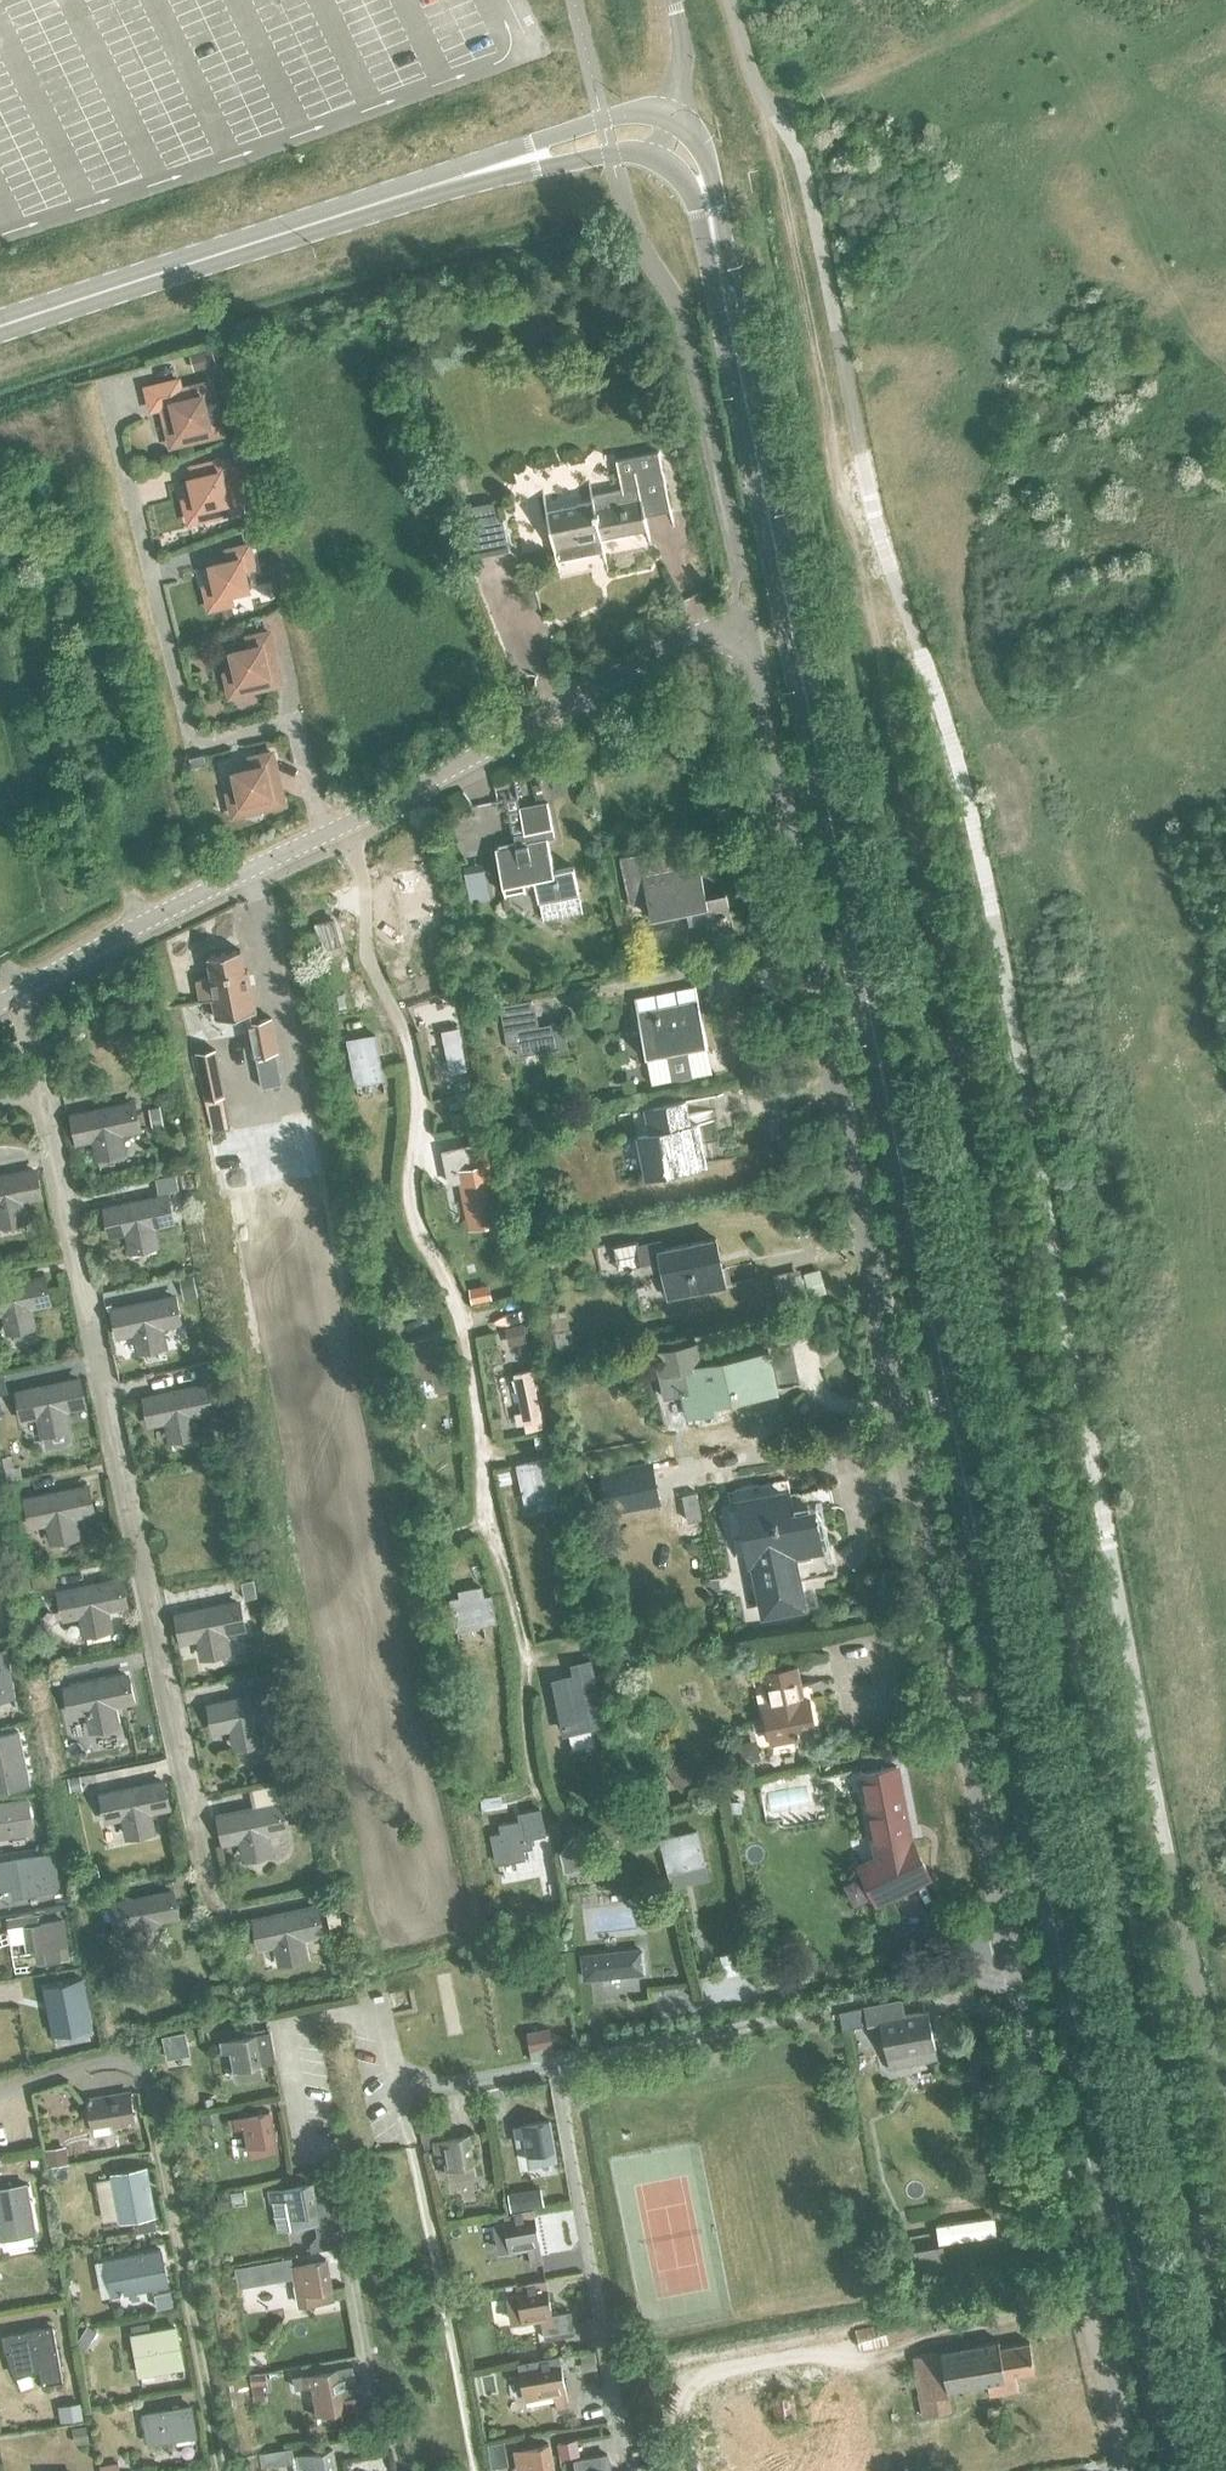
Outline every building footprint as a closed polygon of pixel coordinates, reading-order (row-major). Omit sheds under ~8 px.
[(209,348),(191,354),(195,368),(214,362),(209,348)] [(180,377),(147,385),(152,406),(161,404),(166,423),(171,445),(222,433),(210,381),(188,387),(182,388),(180,377)] [(622,488),(591,495),(592,500),(546,510),(556,560),(604,550),(601,538),(648,528),(645,515),(671,509),(659,450),(616,459),(622,488)] [(194,497),(184,500),(189,521),(229,512),(225,495),(244,491),(238,465),(230,467),(228,458),(187,467),(194,497)] [(427,495),(411,499),(415,513),(431,509),(427,495)] [(499,552),(509,551),(503,520),(469,527),(476,558),(499,552)] [(259,526),(247,529),(250,546),(263,544),(259,526)] [(229,560),(211,565),(215,584),(204,586),(209,608),(230,602),(228,592),(247,587),(241,559),(251,557),(248,545),(227,550),(229,560)] [(235,671),(225,673),(230,695),(251,689),(248,679),(268,674),(261,646),(272,644),(269,632),(247,636),(250,647),(231,652),(235,671)] [(232,816),(254,811),(251,800),(270,795),(263,767),(274,765),(271,752),(250,758),(253,768),(233,773),(238,792),(227,794),(232,816)] [(189,758),(191,767),(205,764),(203,754),(189,758)] [(539,782),(530,784),(533,797),(542,795),(539,782)] [(523,831),(512,833),(514,843),(494,847),(504,893),(525,889),(522,878),(532,876),(538,901),(539,900),(544,920),(582,911),(578,892),(572,866),(552,870),(545,838),(552,836),(545,802),(518,808),(523,831)] [(646,901),(649,917),(684,910),(687,925),(729,916),(724,892),(704,896),(699,872),(679,876),(676,862),(665,864),(661,847),(617,857),(628,905),(646,901)] [(315,924),(321,948),(339,944),(333,920),(315,924)] [(240,949),(207,956),(211,976),(196,979),(200,1001),(212,998),(216,1018),(244,1012),(253,1055),(254,1055),(261,1088),(282,1083),(275,1051),(277,1051),(271,1017),(257,1020),(247,969),(244,970),(240,949)] [(403,967),(391,971),(395,982),(407,979),(403,967)] [(696,985),(634,997),(647,1063),(648,1063),(651,1079),(652,1086),(713,1074),(712,1068),(708,1051),(709,1051),(696,985)] [(764,989),(751,992),(753,1002),(766,999),(764,989)] [(499,1005),(508,1048),(517,1046),(519,1056),(568,1045),(564,1021),(539,1025),(534,1004),(533,1004),(532,998),(499,1005)] [(347,1041),(355,1084),(382,1079),(374,1036),(347,1041)] [(213,1050),(196,1054),(205,1099),(223,1096),(213,1050)] [(468,1074),(457,1077),(460,1090),(471,1088),(468,1074)] [(144,1081),(136,1089),(143,1097),(151,1089),(144,1081)] [(70,1114),(76,1141),(92,1138),(95,1156),(121,1151),(117,1132),(137,1129),(131,1101),(70,1114)] [(633,1111),(645,1176),(706,1164),(698,1124),(690,1125),(686,1101),(633,1111)] [(159,1107),(149,1108),(153,1130),(163,1129),(159,1107)] [(473,1112),(452,1116),(454,1128),(475,1123),(473,1112)] [(485,1142),(442,1151),(448,1184),(458,1182),(468,1230),(501,1223),(485,1142)] [(24,1218),(20,1200),(39,1197),(33,1170),(0,1177),(0,1224),(24,1218)] [(105,1207),(111,1233),(126,1230),(129,1249),(155,1244),(151,1224),(171,1220),(165,1195),(105,1207)] [(633,1270),(633,1266),(642,1265),(643,1272),(661,1268),(667,1298),(725,1286),(715,1238),(662,1249),(660,1241),(639,1246),(637,1240),(612,1246),(612,1248),(613,1247),(618,1269),(627,1267),(628,1271),(633,1270)] [(825,1293),(826,1293),(820,1268),(803,1272),(808,1290),(805,1290),(800,1267),(772,1274),(780,1304),(825,1293)] [(46,1304),(41,1277),(0,1285),(0,1313),(2,1313),(6,1331),(31,1326),(28,1308),(46,1304)] [(195,1277),(181,1279),(184,1296),(198,1294),(195,1277)] [(158,1326),(177,1322),(171,1296),(112,1308),(117,1334),(132,1331),(136,1350),(162,1345),(158,1326)] [(551,1317),(549,1318),(553,1334),(558,1351),(574,1348),(565,1309),(551,1312),(550,1312),(551,1317)] [(522,1325),(504,1329),(508,1347),(526,1343),(522,1325)] [(653,1351),(662,1397),(680,1394),(684,1417),(711,1412),(710,1404),(775,1391),(767,1350),(700,1364),(697,1343),(653,1351)] [(208,1363),(197,1365),(200,1379),(211,1377),(208,1363)] [(531,1371),(513,1374),(524,1433),(543,1429),(531,1371)] [(0,1378),(0,1393),(9,1391),(5,1377),(0,1378)] [(16,1391),(22,1417),(38,1414),(42,1433),(67,1428),(63,1409),(81,1405),(76,1379),(16,1391)] [(144,1397),(150,1423),(165,1420),(169,1438),(195,1433),(191,1415),(210,1411),(204,1384),(144,1397)] [(546,1435),(533,1438),(536,1450),(548,1447),(546,1435)] [(518,1472),(524,1503),(555,1496),(549,1466),(548,1460),(516,1466),(518,1472)] [(650,1465),(603,1474),(610,1510),(658,1500),(650,1465)] [(509,1471),(497,1474),(499,1485),(512,1482),(509,1471)] [(794,1581),(788,1553),(820,1546),(813,1510),(789,1515),(783,1481),(758,1485),(758,1484),(735,1489),(735,1490),(728,1492),(731,1504),(737,1503),(749,1560),(760,1558),(766,1587),(760,1588),(765,1612),(801,1604),(796,1581),(794,1581)] [(0,1485),(0,1486),(3,1499),(9,1497),(15,1496),(12,1482),(6,1484),(0,1485)] [(75,1536),(71,1517),(90,1513),(84,1485),(24,1498),(30,1525),(46,1522),(50,1540),(75,1536)] [(698,1491),(684,1494),(690,1521),(704,1517),(698,1491)] [(58,1591),(63,1616),(78,1613),(82,1631),(108,1626),(104,1608),(123,1604),(118,1579),(58,1591)] [(252,1580),(241,1582),(245,1599),(256,1597),(252,1580)] [(459,1598),(449,1600),(456,1628),(482,1623),(494,1620),(491,1608),(489,1597),(481,1599),(479,1587),(458,1591),(459,1598)] [(222,1631),(240,1627),(235,1602),(175,1614),(180,1639),(196,1636),(200,1655),(226,1650),(222,1631)] [(13,1697),(5,1650),(0,1651),(0,1699),(13,1697)] [(573,1674),(553,1679),(566,1733),(604,1724),(589,1659),(571,1664),(573,1674)] [(61,1666),(48,1668),(50,1679),(63,1676),(61,1666)] [(764,1706),(770,1740),(813,1731),(806,1698),(801,1699),(794,1666),(764,1672),(770,1705),(764,1706)] [(114,1722),(110,1704),(129,1700),(124,1674),(63,1687),(69,1713),(84,1709),(88,1727),(114,1722)] [(209,1704),(214,1730),(230,1727),(233,1746),(259,1741),(255,1722),(274,1718),(268,1691),(209,1704)] [(27,1785),(16,1733),(0,1736),(0,1790),(27,1785)] [(667,1771),(682,1791),(697,1781),(682,1759),(667,1771)] [(877,1856),(866,1862),(883,1897),(927,1876),(910,1840),(909,1840),(894,1766),(858,1773),(870,1834),(873,1834),(877,1856)] [(69,1778),(67,1779),(70,1791),(72,1790),(82,1788),(80,1776),(69,1778)] [(100,1794),(106,1821),(121,1818),(125,1836),(151,1830),(147,1812),(166,1808),(160,1782),(100,1794)] [(498,1797),(479,1799),(480,1810),(500,1807),(498,1797)] [(741,1799),(731,1800),(733,1811),(742,1810),(741,1799)] [(217,1816),(223,1842),(238,1839),(242,1858),(269,1852),(265,1833),(283,1829),(278,1803),(217,1816)] [(29,1835),(24,1804),(0,1807),(0,1839),(29,1835)] [(501,1835),(490,1837),(495,1863),(522,1858),(520,1849),(530,1847),(528,1840),(545,1837),(540,1809),(516,1813),(518,1823),(499,1827),(501,1835)] [(609,1823),(591,1832),(600,1848),(617,1839),(609,1823)] [(659,1841),(667,1874),(702,1865),(695,1832),(659,1841)] [(594,1846),(582,1849),(587,1869),(598,1866),(594,1846)] [(11,1887),(27,1884),(29,1894),(55,1889),(49,1857),(0,1866),(0,1889),(11,1887)] [(89,1862),(83,1864),(86,1877),(92,1876),(99,1874),(96,1861),(89,1862)] [(160,1940),(156,1920),(175,1916),(169,1890),(109,1903),(114,1929),(130,1926),(134,1945),(160,1940)] [(62,1906),(44,1908),(46,1920),(64,1917),(62,1906)] [(253,1920),(259,1945),(275,1942),(279,1960),(303,1955),(299,1937),(318,1933),(313,1908),(253,1920)] [(57,1960),(55,1947),(65,1945),(62,1921),(37,1925),(36,1917),(23,1919),(24,1927),(23,1927),(27,1952),(43,1949),(45,1961),(57,1960)] [(641,1950),(582,1956),(585,1979),(643,1972),(641,1950)] [(82,1979),(44,1987),(54,2033),(92,2026),(82,1979)] [(224,1982),(208,1986),(213,2002),(229,1998),(224,1982)] [(879,2022),(887,2069),(935,2060),(927,2012),(904,2016),(901,2001),(863,2008),(863,2007),(838,2012),(841,2029),(866,2025),(866,2024),(879,2022)] [(524,2033),(529,2060),(552,2056),(547,2029),(524,2033)] [(182,2032),(163,2037),(169,2056),(188,2051),(182,2032)] [(254,2034),(221,2040),(223,2051),(234,2049),(239,2079),(261,2075),(259,2065),(274,2062),(269,2032),(254,2034)] [(86,2099),(90,2124),(110,2120),(111,2127),(132,2123),(127,2092),(86,2099)] [(215,2109),(200,2112),(202,2124),(218,2121),(215,2109)] [(235,2116),(237,2128),(248,2126),(253,2155),(276,2151),(269,2111),(235,2116)] [(235,2116),(229,2118),(231,2129),(237,2128),(235,2116)] [(514,2137),(515,2145),(526,2144),(530,2165),(552,2161),(545,2120),(512,2126),(514,2137)] [(431,2140),(433,2151),(444,2149),(449,2179),(471,2175),(464,2134),(431,2140)] [(65,2144),(47,2147),(50,2164),(68,2161),(65,2144)] [(146,2168),(113,2174),(113,2177),(120,2217),(121,2220),(138,2217),(154,2215),(146,2168)] [(278,2188),(267,2190),(269,2201),(273,2201),(280,2199),(291,2197),(296,2227),(316,2223),(318,2236),(334,2233),(326,2190),(313,2192),(311,2182),(278,2188)] [(33,2233),(25,2184),(0,2189),(0,2239),(33,2233)] [(520,2188),(508,2191),(511,2208),(524,2205),(520,2188)] [(230,2191),(218,2194),(221,2207),(234,2204),(230,2191)] [(506,2223),(493,2226),(498,2253),(529,2248),(532,2266),(544,2263),(534,2208),(513,2212),(513,2213),(504,2215),(506,2223)] [(154,2215),(138,2217),(140,2231),(156,2228),(154,2215)] [(929,2232),(909,2236),(912,2249),(932,2245),(929,2232)] [(932,2245),(912,2249),(917,2276),(947,2270),(941,2243),(932,2245)] [(104,2260),(111,2295),(166,2284),(159,2249),(104,2260)] [(291,2257),(235,2267),(239,2286),(295,2276),(300,2305),(311,2303),(333,2299),(333,2298),(331,2288),(326,2258),(293,2264),(291,2257)] [(506,2296),(511,2318),(537,2314),(538,2318),(541,2318),(544,2338),(571,2334),(566,2312),(549,2315),(542,2281),(513,2286),(514,2295),(506,2296)] [(342,2287),(331,2288),(333,2298),(344,2296),(342,2287)] [(169,2289),(156,2291),(159,2307),(172,2305),(169,2289)] [(911,2318),(855,2330),(859,2350),(915,2338),(911,2318)] [(87,2324),(76,2340),(86,2347),(97,2331),(87,2324)] [(147,2324),(130,2328),(131,2337),(149,2333),(147,2324)] [(37,2367),(44,2384),(61,2381),(51,2326),(0,2335),(3,2352),(8,2351),(15,2374),(37,2367)] [(131,2337),(138,2374),(180,2366),(173,2329),(149,2333),(131,2337)] [(910,2357),(920,2416),(948,2411),(944,2390),(986,2383),(987,2395),(1016,2390),(1014,2376),(1033,2372),(1028,2343),(996,2348),(995,2343),(910,2357)] [(593,2350),(580,2353),(583,2370),(596,2367),(593,2350)] [(518,2364),(524,2394),(550,2389),(551,2394),(554,2393),(557,2410),(565,2409),(557,2366),(556,2357),(518,2364)] [(352,2366),(294,2377),(296,2388),(316,2384),(322,2413),(360,2406),(352,2366)] [(265,2372),(249,2376),(254,2403),(266,2401),(263,2385),(268,2384),(265,2372)] [(792,2393),(772,2396),(775,2420),(796,2417),(792,2393)] [(79,2402),(63,2404),(66,2420),(81,2417),(79,2402)] [(1003,2405),(987,2408),(989,2421),(1005,2418),(1003,2405)] [(142,2414),(147,2443),(194,2436),(189,2406),(142,2414)] [(85,2423),(73,2426),(76,2442),(88,2440),(85,2423)] [(575,2438),(557,2442),(560,2457),(578,2454),(575,2438)] [(503,2439),(487,2442),(489,2454),(506,2451),(503,2439)] [(515,2449),(517,2460),(528,2458),(530,2470),(553,2470),(548,2443),(515,2449)] [(331,2448),(298,2454),(300,2466),(312,2463),(313,2470),(336,2470),(331,2448)] [(506,2451),(489,2454),(491,2466),(508,2463),(506,2451)] [(576,2470),(612,2470),(608,2453),(573,2459),(576,2470)] [(102,2465),(103,2470),(119,2470),(118,2462),(102,2465)]
